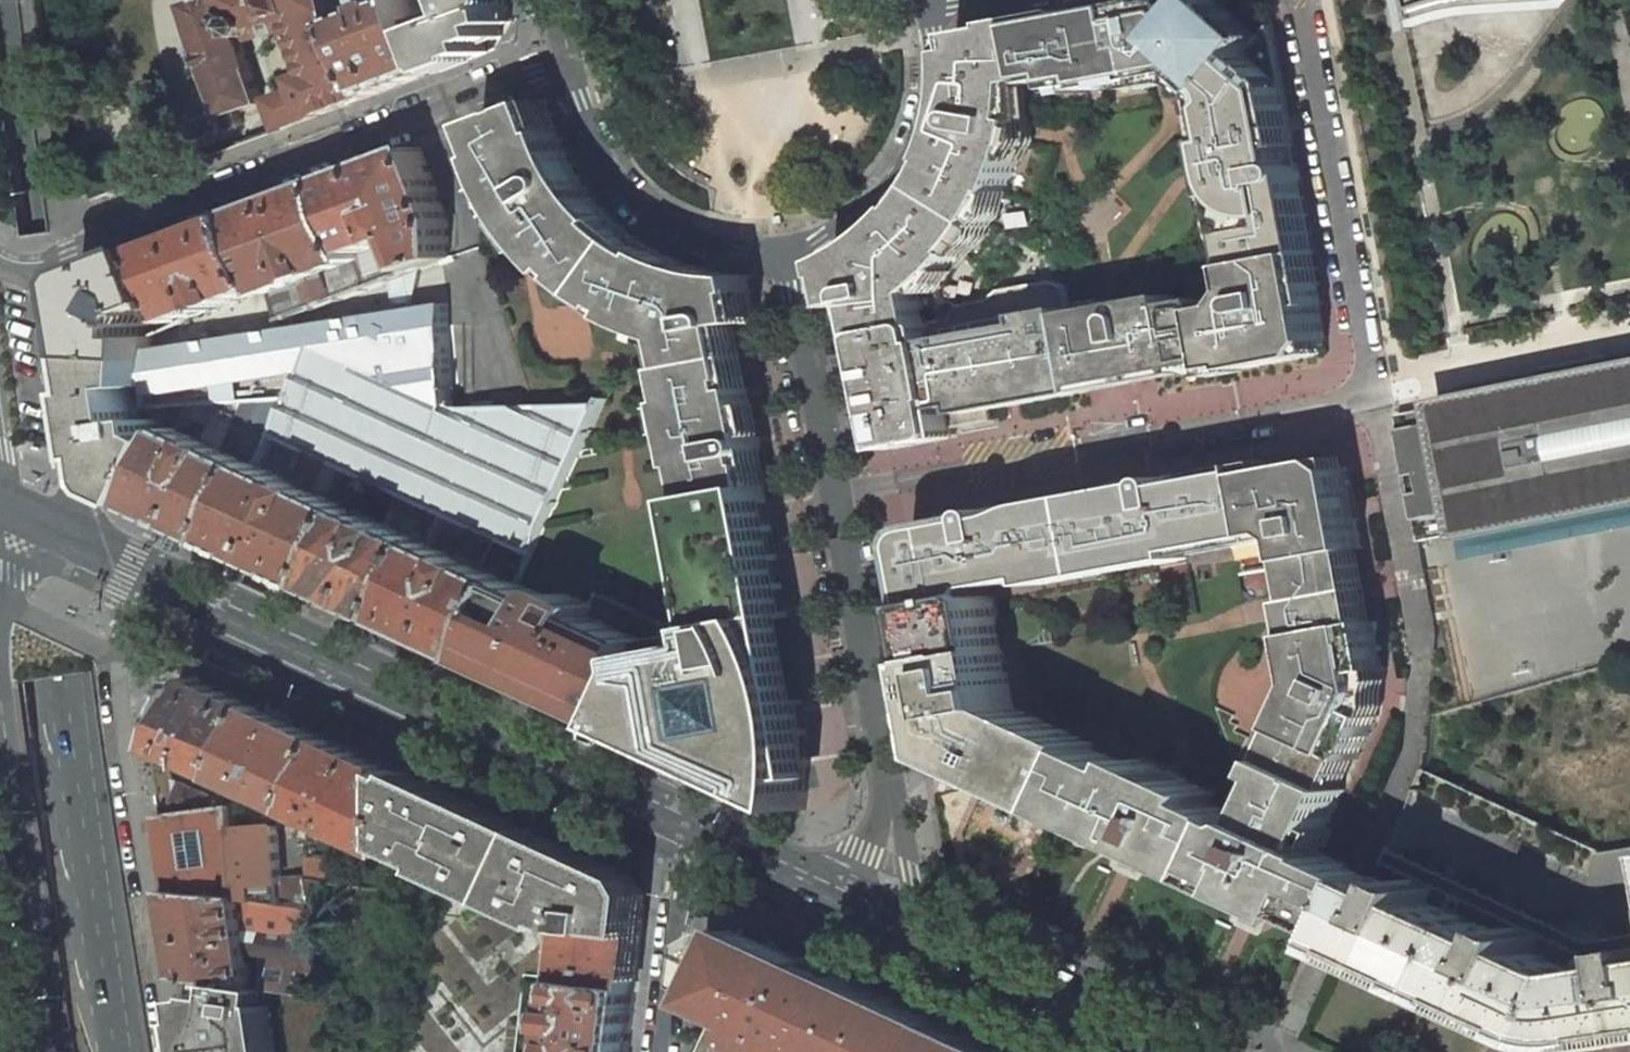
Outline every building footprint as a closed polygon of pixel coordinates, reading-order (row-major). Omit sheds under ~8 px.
[(184,5),(221,111),(219,112),(220,115),(213,127),(212,130),(212,131),(213,132),(216,133),(221,132),(227,130),(230,130),(231,131),(243,126),(244,124),(239,113),(263,104),(251,69),(252,68),(240,38),(249,37),(254,27),(285,18),(285,17),(298,13),(320,74),(306,80),(309,88),(276,101),(286,128),(378,94),(351,20),(343,0),(202,0),(184,5)] [(351,20),(384,8),(381,0),(343,0),(351,20)] [(442,70),(424,23),(423,20),(416,0),(404,0),(397,3),(384,8),(351,20),(378,94),(442,70)] [(508,0),(460,0),(462,6),(459,7),(460,9),(424,23),(442,70),(442,72),(492,54),(488,44),(505,38),(501,28),(513,24),(508,0)] [(1185,74),(1211,91),(1270,29),(1250,18),(1252,14),(1231,2),(1228,0),(1207,0),(1203,5),(1193,0),(1149,0),(1028,22),(1038,81),(1039,85),(1061,81),(1064,97),(1185,74)] [(832,260),(841,312),(850,310),(863,308),(890,448),(892,448),(893,451),(957,439),(955,432),(960,431),(959,426),(970,424),(971,429),(996,425),(994,414),(1089,396),(1074,318),(1072,318),(1068,297),(1052,286),(1001,295),(989,306),(958,312),(944,303),(939,284),(947,277),(961,263),(976,244),(982,237),(990,225),(1000,208),(1006,195),(1014,178),(1020,160),(1027,137),(1029,122),(1030,118),(1022,116),(1025,109),(1027,100),(1027,90),(1026,83),(1038,81),(1028,22),(964,34),(966,53),(958,53),(959,63),(959,67),(959,77),(959,91),(957,105),(955,119),(951,132),(949,139),(944,152),(935,171),(924,188),(920,194),(911,205),(897,220),(880,233),(869,241),(851,252),(832,260)] [(1317,254),(1299,165),(1296,149),(1273,27),(1270,29),(1211,91),(1221,140),(1213,141),(1223,199),(1229,198),(1243,269),(1309,256),(1317,254)] [(654,335),(670,340),(676,370),(670,371),(676,402),(672,403),(685,470),(690,469),(697,500),(764,486),(767,486),(761,455),(764,453),(741,332),(744,332),(744,329),(761,325),(751,275),(737,274),(722,272),(715,271),(701,268),(680,261),(673,259),(660,253),(647,246),(635,238),(624,229),(613,220),(602,209),(588,193),(580,181),(572,168),(566,155),(557,133),(556,133),(544,102),(480,125),(492,158),(488,159),(501,191),(503,196),(514,216),(523,231),(534,245),(545,259),(561,275),(574,287),(588,298),(602,308),(622,320),(638,328),(654,335)] [(420,148),(331,181),(359,254),(448,220),(420,148)] [(331,181),(242,214),(271,288),(272,292),(362,260),(359,254),(331,181)] [(242,214),(153,247),(173,303),(180,322),(271,288),(242,214)] [(448,220),(359,254),(362,260),(372,286),(427,265),(449,257),(448,220)] [(80,283),(91,353),(152,359),(153,336),(143,336),(143,326),(148,326),(148,323),(143,323),(144,321),(143,315),(142,314),(173,303),(153,247),(151,248),(151,247),(86,271),(80,283)] [(1246,372),(1317,357),(1328,343),(1322,308),(1327,307),(1323,288),(1318,289),(1315,289),(1309,256),(1243,269),(1247,293),(1236,309),(1212,313),(1223,365),(1224,372),(1245,368),(1246,372)] [(362,260),(272,292),(282,319),(372,286),(362,260)] [(70,278),(77,282),(84,269),(76,265),(70,278)] [(454,408),(454,311),(427,265),(372,286),(282,319),(286,327),(304,374),(292,398),(275,434),(333,461),(374,480),(401,493),(422,502),(446,513),(479,528),(499,538),(532,553),(559,493),(600,404),(532,405),(454,408)] [(1133,381),(1223,365),(1212,313),(1211,303),(1177,309),(1175,299),(1119,309),(1074,318),(1089,396),(1134,388),(1133,381)] [(151,386),(150,407),(193,405),(292,398),(304,374),(286,327),(194,343),(192,328),(153,336),(152,359),(151,386)] [(91,353),(111,484),(116,492),(145,506),(145,504),(146,505),(176,440),(164,434),(161,436),(160,421),(139,423),(137,393),(151,386),(152,359),(91,353)] [(1629,500),(1629,369),(1400,415),(1423,541),(1629,500)] [(193,405),(182,428),(183,429),(199,424),(201,419),(218,427),(211,442),(261,465),(275,434),(292,398),(193,405)] [(146,505),(225,541),(261,465),(211,442),(183,429),(182,428),(176,440),(146,505)] [(275,434),(261,465),(319,492),(333,461),(275,434)] [(1298,540),(1302,560),(1300,560),(1307,601),(1299,602),(1304,634),(1370,622),(1357,550),(1367,548),(1361,519),(1355,484),(1352,470),(1337,459),(1259,474),(1270,534),(1287,531),(1298,540)] [(261,465),(225,541),(324,587),(360,511),(319,492),(261,465)] [(1098,576),(1192,559),(1193,562),(1237,554),(1236,546),(1271,539),(1270,534),(1259,474),(1257,465),(1182,479),(1184,485),(1176,487),(1175,483),(1173,480),(1171,479),(1168,479),(1165,479),(1162,481),(1161,483),(1161,487),(1162,489),(1154,491),(1153,485),(1084,498),(1098,576)] [(682,738),(717,733),(715,720),(731,716),(744,781),(806,810),(808,795),(809,786),(809,777),(810,761),(809,741),(807,722),(805,712),(803,702),(798,683),(790,660),(779,637),(770,620),(788,617),(764,486),(697,500),(689,501),(714,629),(680,634),(596,595),(592,605),(557,589),(552,599),(518,584),(482,660),(637,732),(679,724),(682,738)] [(422,502),(401,493),(395,507),(416,517),(422,502)] [(987,590),(1042,580),(1043,586),(1098,576),(1084,498),(927,526),(919,529),(915,533),(911,540),(910,546),(921,607),(983,596),(987,590)] [(324,587),(396,620),(431,544),(388,524),(360,511),(324,587)] [(464,559),(485,569),(499,538),(479,528),(464,559)] [(167,540),(162,550),(174,555),(176,550),(178,545),(167,540)] [(396,620),(482,660),(518,584),(485,569),(464,559),(431,544),(396,620)] [(938,721),(946,759),(978,774),(979,771),(989,775),(1062,809),(1062,808),(1091,746),(1093,741),(1012,703),(993,602),(983,596),(921,607),(942,720),(938,721)] [(1312,682),(1276,757),(1286,761),(1341,787),(1355,757),(1356,757),(1359,759),(1380,713),(1368,707),(1378,687),(1376,671),(1389,669),(1380,620),(1370,622),(1304,634),(1312,682)] [(233,778),(264,708),(198,678),(167,748),(233,778)] [(335,742),(264,708),(233,778),(304,811),(335,742)] [(400,848),(401,772),(335,742),(304,811),(308,813),(400,856),(400,848)] [(1127,840),(1133,844),(1134,844),(1142,847),(1151,850),(1211,877),(1239,816),(1238,813),(1211,801),(1215,792),(1139,758),(1135,767),(1091,746),(1062,808),(1062,809),(1120,836),(1127,840)] [(1211,877),(1271,905),(1298,917),(1299,917),(1300,917),(1302,916),(1304,915),(1305,913),(1333,926),(1350,934),(1376,878),(1360,871),(1316,850),(1345,789),(1341,787),(1286,761),(1259,821),(1252,823),(1239,816),(1211,877)] [(647,886),(401,772),(400,848),(433,863),(574,931),(569,980),(580,981),(636,987),(647,886)] [(235,805),(233,778),(221,801),(171,778),(176,813),(235,805)] [(235,805),(176,813),(160,816),(171,891),(243,900),(237,830),(235,805)] [(237,830),(243,900),(286,905),(283,879),(278,826),(237,830)] [(331,861),(310,858),(311,877),(311,878),(333,881),(331,861)] [(1517,927),(1512,939),(1432,902),(1437,889),(1413,879),(1408,891),(1377,876),(1376,878),(1350,934),(1347,941),(1368,951),(1369,947),(1432,976),(1431,980),(1472,999),(1474,995),(1508,1011),(1536,1024),(1534,1028),(1559,1038),(1569,1040),(1580,1042),(1591,1042),(1618,1039),(1618,1033),(1629,1031),(1629,966),(1593,971),(1589,971),(1584,971),(1579,969),(1567,964),(1536,950),(1541,937),(1517,927)] [(283,879),(286,905),(313,909),(311,878),(311,877),(283,879)] [(286,905),(243,900),(171,891),(184,976),(206,978),(216,979),(268,985),(325,991),(313,909),(286,905)] [(867,988),(842,977),(741,929),(736,941),(722,934),(707,943),(702,986),(712,991),(706,1005),(723,1012),(705,1051),(1005,1051),(867,988)] [(221,1051),(279,1051),(271,1006),(267,1006),(268,985),(216,979),(206,978),(202,995),(194,997),(188,998),(191,1021),(202,1019),(215,1017),(221,1051)] [(636,987),(580,981),(569,980),(561,1051),(629,1051),(636,987)]
